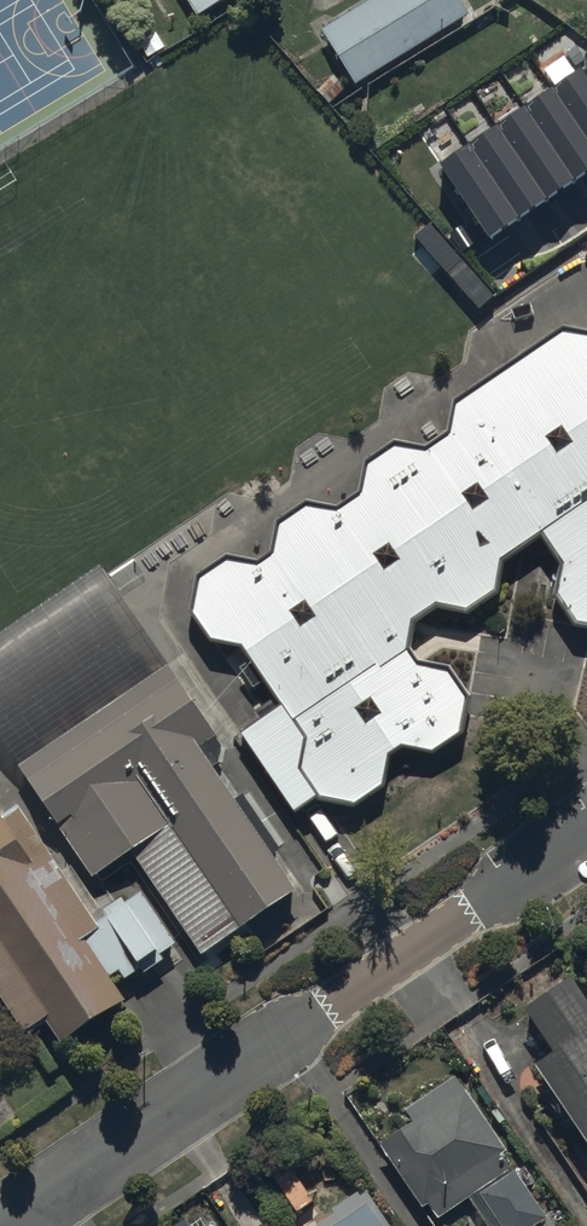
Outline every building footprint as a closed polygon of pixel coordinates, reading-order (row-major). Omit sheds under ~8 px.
[(350,77),(467,6),(464,0),(352,0),(316,22),(350,77)] [(490,237),(586,172),(586,74),(582,67),(440,163),(490,237)] [(229,554),(199,573),(192,608),(215,639),(242,645),(278,697),(257,712),(262,719),(245,731),(300,810),(321,795),(323,798),(360,803),(387,784),(392,754),(405,745),(437,748),(466,729),(471,695),(453,665),(422,661),(412,647),(417,618),(439,604),(471,610),(502,587),(506,559),(546,533),(564,562),(558,593),(583,624),(586,624),(586,331),(563,325),(456,398),(450,430),(427,446),(397,440),(365,462),(361,492),(338,504),(311,498),(277,519),(273,552),(260,560),(229,554)] [(101,541),(0,607),(0,712),(89,848),(129,822),(145,846),(195,922),(285,863),(219,763),(238,751),(101,541)] [(0,804),(0,1019),(20,1047),(47,1029),(61,1050),(133,1001),(92,941),(110,929),(18,795),(0,804)] [(567,965),(519,997),(549,1042),(530,1054),(584,1135),(586,1133),(586,995),(567,965)] [(439,1212),(476,1188),(501,1225),(525,1225),(547,1211),(515,1162),(461,1081),(385,1132),(439,1212)] [(375,1197),(366,1185),(304,1225),(394,1225),(375,1197)] [(183,1208),(156,1225),(195,1225),(183,1208)]
